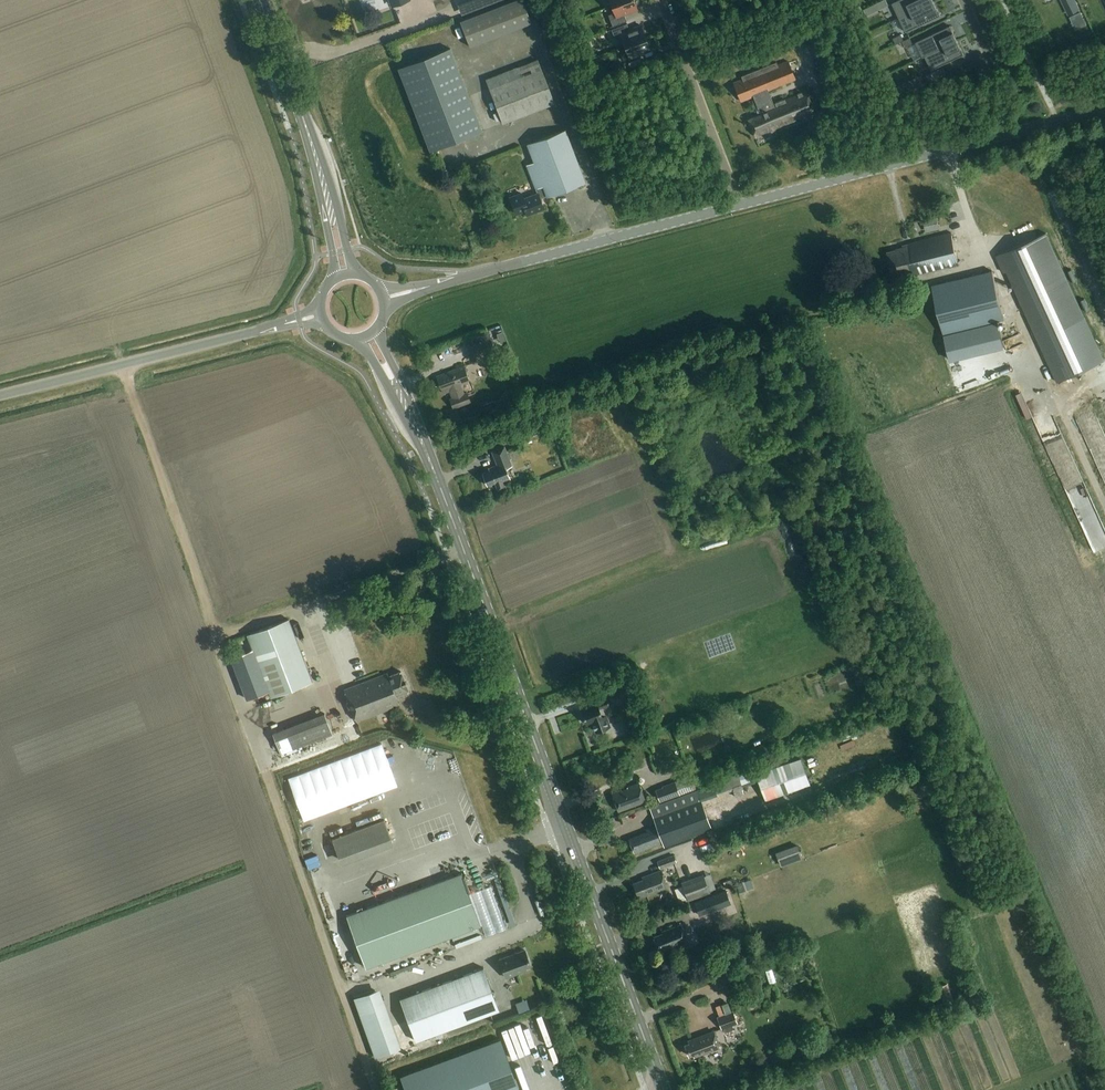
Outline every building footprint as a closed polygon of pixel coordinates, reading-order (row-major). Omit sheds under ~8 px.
[(471,47),(532,23),(523,0),(517,0),(461,22),(471,47)] [(608,15),(610,20),(613,26),(627,21),(624,15),(637,10),(634,0),(626,0),(612,5),(614,13),(608,15)] [(874,5),(877,11),(884,8),(888,5),(885,0),(884,0),(881,1),(874,5)] [(893,3),(899,17),(933,1),(932,0),(900,0),(893,3)] [(1068,16),(1080,10),(1075,0),(1060,0),(1068,16)] [(933,1),(899,17),(906,32),(940,16),(933,1)] [(620,33),(614,36),(616,41),(622,39),(625,46),(646,38),(641,25),(620,33)] [(950,26),(916,43),(922,57),(925,56),(957,41),(950,26)] [(804,40),(808,50),(823,44),(819,34),(804,40)] [(901,35),(893,39),(896,44),(902,42),(903,41),(901,35)] [(627,52),(621,55),(623,60),(630,58),(650,50),(646,38),(625,46),(627,52)] [(903,41),(902,42),(904,48),(912,44),(910,38),(903,41)] [(957,41),(925,56),(931,70),(963,55),(957,41)] [(398,69),(430,151),(482,131),(451,48),(398,69)] [(631,68),(642,64),(640,58),(628,63),(631,68)] [(538,60),(529,63),(486,79),(503,124),(555,104),(538,60)] [(749,120),(756,137),(804,118),(803,116),(808,114),(808,116),(815,113),(806,91),(774,103),(768,90),(795,79),(791,69),(788,61),(778,65),(777,62),(741,76),(743,79),(734,83),(741,101),(754,96),(761,115),(749,120)] [(820,82),(826,83),(828,76),(826,76),(822,75),(821,75),(820,82)] [(910,88),(907,82),(894,88),(897,94),(898,96),(911,90),(910,88)] [(516,214),(524,211),(525,213),(542,206),(538,197),(583,181),(564,129),(526,143),(533,163),(528,165),(536,187),(534,188),(536,193),(523,198),(521,195),(510,199),(516,214)] [(960,264),(952,233),(908,244),(908,245),(902,246),(903,249),(889,253),(892,266),(891,268),(892,274),(896,274),(896,276),(912,271),(913,276),(960,264)] [(1057,382),(1104,361),(1085,319),(1047,234),(999,255),(1038,340),(1057,382)] [(1004,321),(997,292),(992,272),(932,287),(944,335),(1004,321)] [(490,333),(468,340),(475,358),(496,350),(490,333)] [(1005,344),(1006,349),(1021,344),(1020,339),(1005,344)] [(441,388),(443,393),(449,391),(452,398),(449,399),(453,408),(470,402),(466,393),(463,394),(460,384),(468,381),(463,367),(441,375),(441,377),(437,379),(441,388)] [(1062,388),(1067,398),(1071,396),(1066,386),(1062,388)] [(518,390),(507,394),(509,401),(521,397),(518,390)] [(492,403),(483,406),(485,412),(494,410),(492,403)] [(543,421),(536,424),(539,433),(546,431),(543,421)] [(496,465),(497,468),(482,473),(487,486),(494,483),(497,491),(505,488),(503,482),(510,480),(504,466),(511,463),(504,447),(492,452),(497,465),(496,465)] [(1052,449),(1051,465),(1067,465),(1068,450),(1052,449)] [(272,697),(314,681),(290,619),(248,635),(272,697)] [(409,690),(401,670),(389,675),(388,672),(344,689),(357,720),(400,703),(397,695),(409,690)] [(625,671),(609,676),(618,702),(634,696),(625,671)] [(814,695),(820,693),(818,685),(811,687),(814,695)] [(586,723),(591,721),(595,732),(611,726),(607,714),(605,715),(603,707),(609,705),(606,698),(596,701),(597,703),(581,709),(586,723)] [(325,713),(283,729),(272,733),(280,755),(333,735),(325,713)] [(887,739),(900,735),(896,724),(884,727),(887,739)] [(343,731),(347,739),(357,735),(352,726),(343,731)] [(304,821),(398,786),(382,743),(288,778),(304,821)] [(409,767),(419,766),(418,754),(407,755),(409,767)] [(800,758),(756,774),(765,801),(810,785),(800,758)] [(693,774),(688,776),(693,790),(698,788),(693,774)] [(739,776),(713,785),(717,795),(733,789),(742,786),(739,776)] [(655,789),(660,802),(680,795),(675,781),(662,786),(663,787),(655,789)] [(645,801),(639,783),(628,787),(629,788),(622,790),(621,789),(612,793),(618,810),(645,801)] [(712,829),(698,791),(683,796),(684,797),(640,813),(642,821),(653,817),(656,826),(647,830),(648,833),(630,839),(635,852),(663,842),(664,846),(712,829)] [(741,791),(705,804),(707,812),(744,798),(741,791)] [(340,861),(393,842),(384,817),(331,836),(340,861)] [(674,855),(657,861),(660,868),(676,863),(674,855)] [(667,887),(661,871),(649,875),(650,877),(634,883),(639,897),(667,887)] [(481,925),(462,873),(346,916),(365,967),(419,948),(481,925)] [(703,874),(682,881),(688,900),(709,892),(703,874)] [(738,884),(741,892),(748,889),(744,882),(738,884)] [(710,897),(695,903),(700,917),(716,911),(710,897)] [(687,941),(682,926),(670,930),(670,931),(654,937),(660,951),(687,941)] [(530,965),(525,950),(514,954),(515,956),(510,958),(509,956),(500,959),(506,978),(526,970),(525,967),(530,965)] [(1007,969),(1011,983),(1017,981),(1013,967),(1007,969)] [(499,1010),(483,968),(400,999),(415,1041),(499,1010)] [(772,974),(765,976),(769,989),(776,987),(772,974)] [(938,987),(944,1003),(953,1000),(947,984),(938,987)] [(354,998),(375,1056),(401,1047),(380,988),(354,998)] [(728,1001),(715,1006),(718,1015),(716,1016),(721,1029),(737,1022),(732,1010),(731,1010),(728,1001)] [(516,1009),(518,1017),(529,1014),(526,1005),(516,1009)] [(541,1025),(537,1027),(543,1039),(547,1038),(541,1025)] [(719,1031),(722,1040),(729,1037),(726,1028),(719,1031)] [(719,1047),(713,1031),(688,1041),(689,1043),(685,1045),(689,1055),(693,1054),(694,1056),(719,1047)] [(501,1039),(401,1077),(406,1089),(520,1089),(501,1039)] [(780,1056),(781,1057),(772,1060),(775,1069),(791,1063),(788,1053),(780,1056)]
